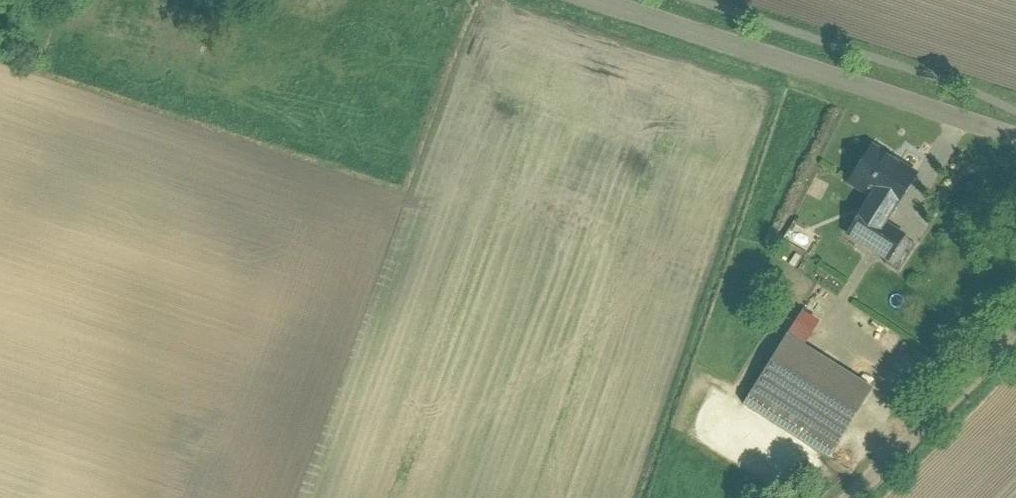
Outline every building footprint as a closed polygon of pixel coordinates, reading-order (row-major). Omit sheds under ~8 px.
[(921,176),(875,148),(854,183),(876,196),(900,210),(921,176)] [(900,210),(876,196),(867,211),(890,226),(900,210)] [(889,262),(903,271),(920,243),(890,226),(867,211),(854,232),(892,256),(889,262)] [(880,386),(795,333),(751,404),(836,456),(880,386)]
